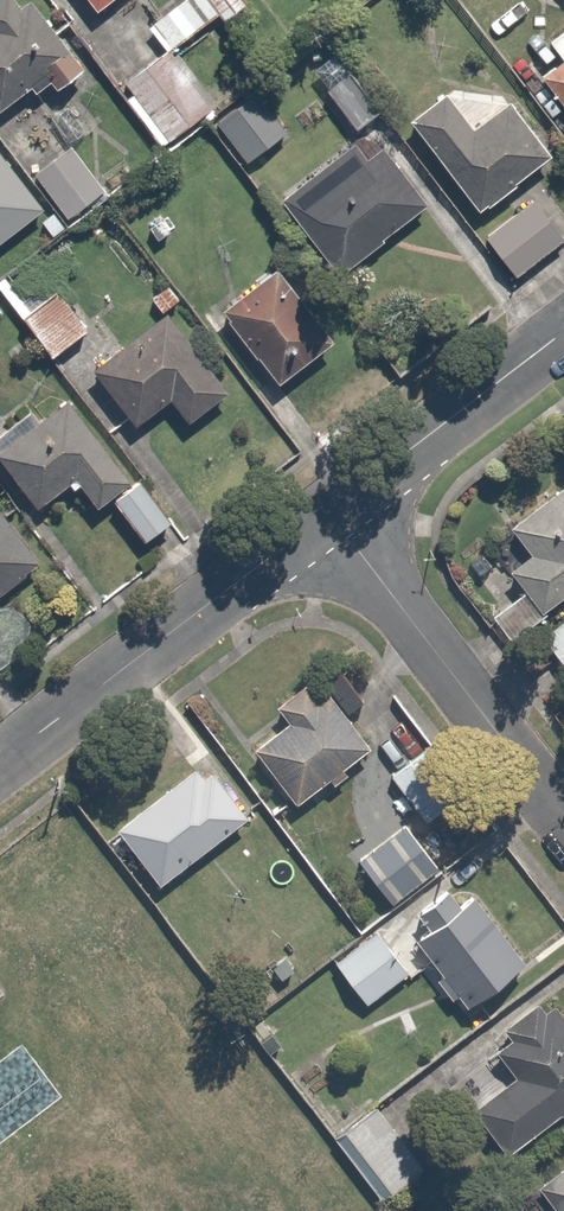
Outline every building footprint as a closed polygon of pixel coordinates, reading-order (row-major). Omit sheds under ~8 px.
[(91,11),(104,0),(82,0),(91,11)] [(205,0),(170,0),(146,19),(167,45),(212,10),(205,0)] [(212,10),(220,19),(245,0),(205,0),(212,10)] [(41,74),(0,19),(0,105),(41,74)] [(558,56),(537,72),(563,106),(563,25),(545,39),(558,56)] [(219,106),(175,48),(117,92),(161,150),(219,106)] [(377,115),(346,66),(321,82),(352,131),(377,115)] [(469,121),(442,85),(401,115),(475,211),(548,155),(503,95),(469,121)] [(286,122),(256,87),(214,124),(244,159),(286,122)] [(422,199),(370,134),(287,200),(338,265),(422,199)] [(106,188),(73,143),(28,177),(62,222),(106,188)] [(532,198),(483,240),(518,281),(563,242),(563,236),(532,198)] [(334,330),(277,262),(217,312),(274,380),(334,330)] [(87,327),(56,283),(16,311),(47,355),(87,327)] [(170,401),(185,419),(226,385),(165,312),(92,373),(138,428),(170,401)] [(33,506),(72,476),(92,502),(126,475),(60,391),(0,439),(0,464),(33,506)] [(169,517),(139,476),(105,500),(135,541),(169,517)] [(504,523),(523,549),(506,562),(546,618),(532,628),(563,672),(563,481),(563,480),(504,523)] [(0,518),(0,589),(34,564),(0,518)] [(271,700),(285,719),(255,742),(296,796),(369,741),(329,686),(314,697),(300,678),(271,700)] [(199,777),(191,767),(115,829),(156,880),(239,813),(205,771),(199,777)] [(431,869),(395,823),(354,855),(390,901),(431,869)] [(406,932),(440,971),(432,978),(447,994),(454,987),(468,1003),(524,953),(462,882),(406,932)] [(374,926),(331,957),(361,1000),(405,969),(374,926)] [(508,1037),(493,1047),(513,1076),(465,1109),(495,1154),(563,1108),(563,1015),(557,1004),(545,1012),(538,1002),(501,1027),(508,1037)] [(555,1210),(563,1210),(563,1165),(536,1186),(555,1210)]
